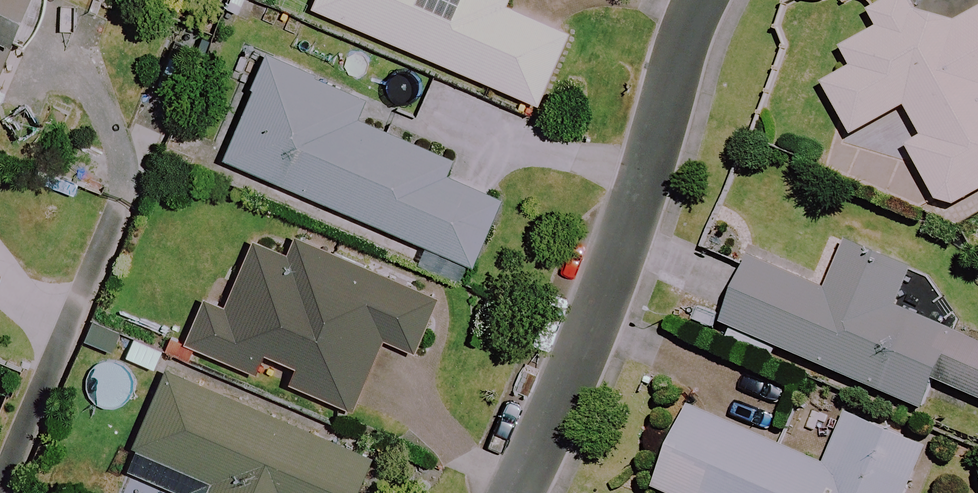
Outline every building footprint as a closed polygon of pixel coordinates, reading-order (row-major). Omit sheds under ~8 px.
[(15,49),(26,54),(53,0),(0,0),(0,79),(15,49)] [(313,9),(538,105),(568,34),(503,6),(505,0),(317,0),(313,9)] [(867,6),(880,29),(842,50),(853,70),(824,86),(851,136),(907,105),(924,137),(907,147),(942,211),(977,191),(977,12),(955,25),(918,14),(906,0),(878,0),(867,6)] [(364,97),(258,51),(213,154),(471,266),(499,200),(444,176),(451,160),(354,118),(364,97)] [(977,400),(977,338),(900,302),(915,270),(835,233),(813,282),(742,250),(706,328),(773,358),(776,351),(918,416),(934,380),(977,400)] [(294,243),(287,259),(252,244),(223,313),(204,305),(187,347),(254,375),(262,357),(294,370),(289,382),(351,409),(380,342),(412,356),(434,302),(294,243)] [(160,363),(123,446),(209,484),(205,492),(356,492),(371,458),(160,363)] [(688,406),(653,487),(667,492),(905,492),(925,448),(847,414),(824,466),(688,406)]
